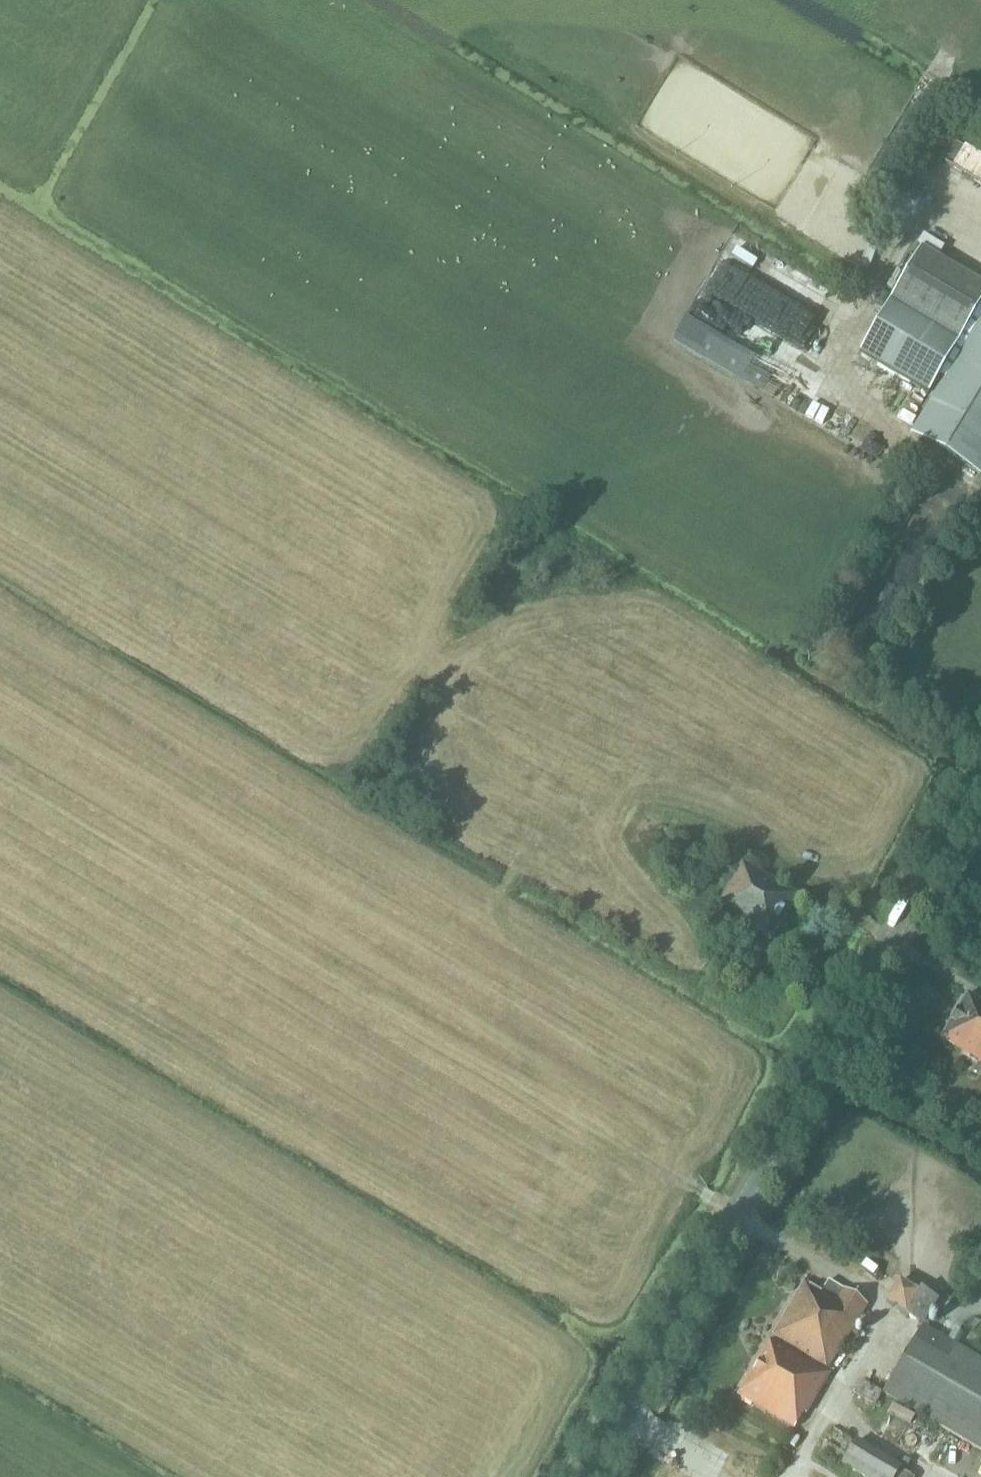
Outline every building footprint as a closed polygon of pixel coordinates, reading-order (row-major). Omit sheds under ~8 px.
[(941,162),(980,187),(980,158),(965,148),(964,150),(953,143),(941,162)] [(921,250),(861,351),(931,393),(980,306),(980,285),(921,250)] [(912,434),(980,476),(980,475),(980,317),(912,434)] [(772,944),(799,897),(742,864),(714,910),(772,944)] [(968,995),(940,1041),(980,1066),(980,1003),(968,995)] [(829,1282),(821,1294),(804,1283),(771,1338),(828,1373),(868,1307),(843,1290),(843,1291),(829,1282)] [(899,1282),(885,1303),(905,1316),(922,1327),(884,1393),(883,1394),(980,1452),(980,1360),(924,1327),(939,1302),(921,1290),(918,1294),(899,1282)] [(807,1417),(831,1375),(771,1340),(737,1398),(795,1432),(804,1415),(807,1417)] [(884,1393),(861,1380),(854,1394),(876,1407),(883,1394),(884,1393)] [(901,1472),(902,1470),(855,1442),(855,1443),(832,1430),(820,1453),(842,1464),(841,1466),(859,1476),(909,1476),(901,1472)]
